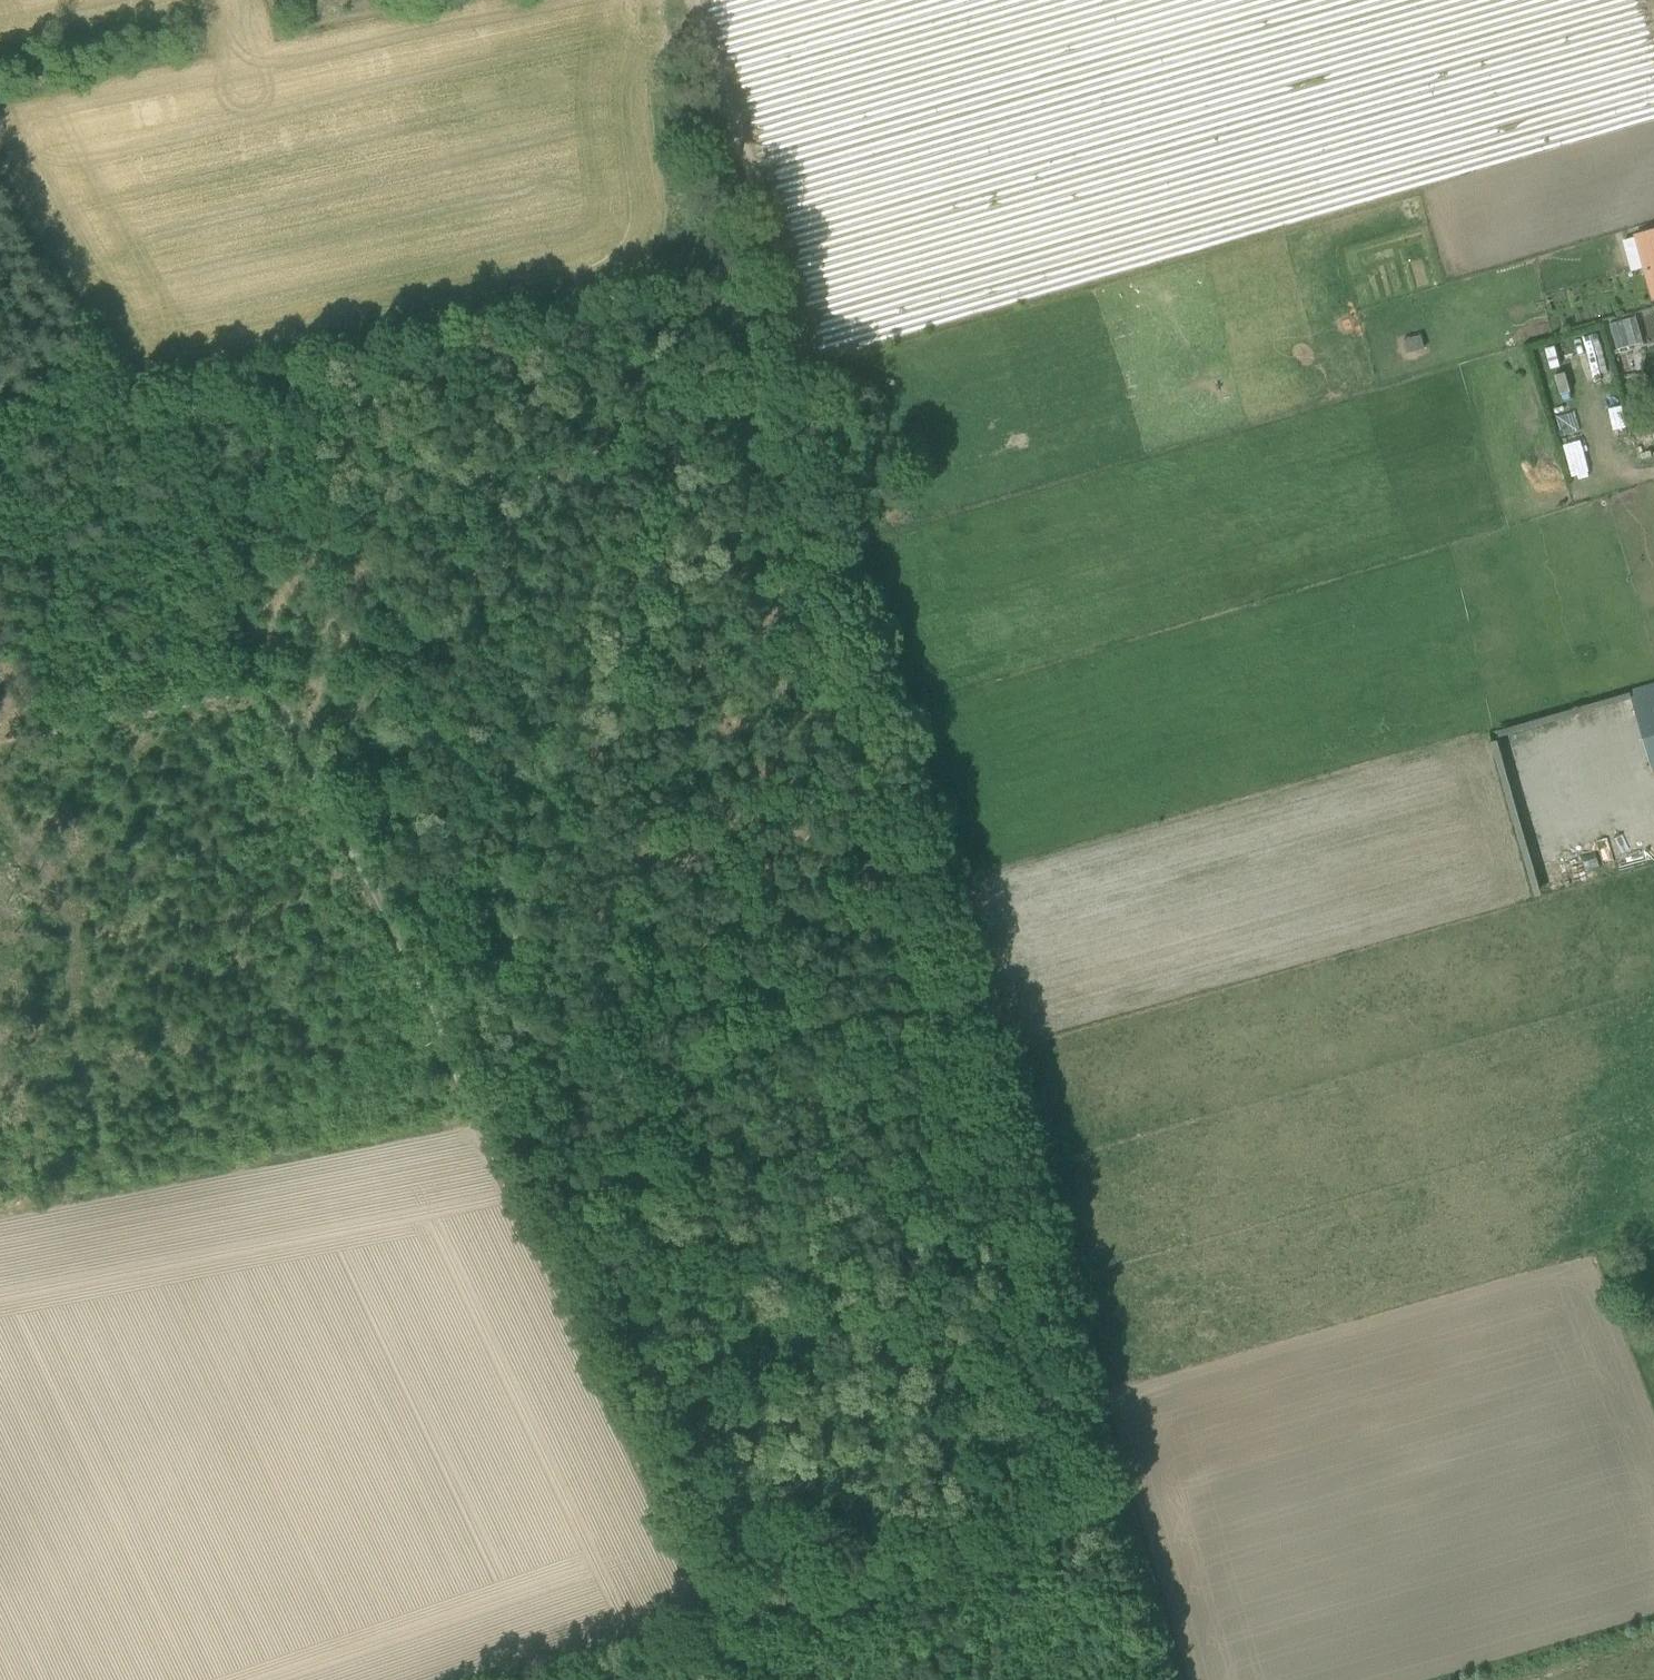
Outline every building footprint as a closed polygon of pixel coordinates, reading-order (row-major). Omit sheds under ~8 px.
[(1651,299),(1653,298),(1653,229),(1633,234),(1651,299)]
